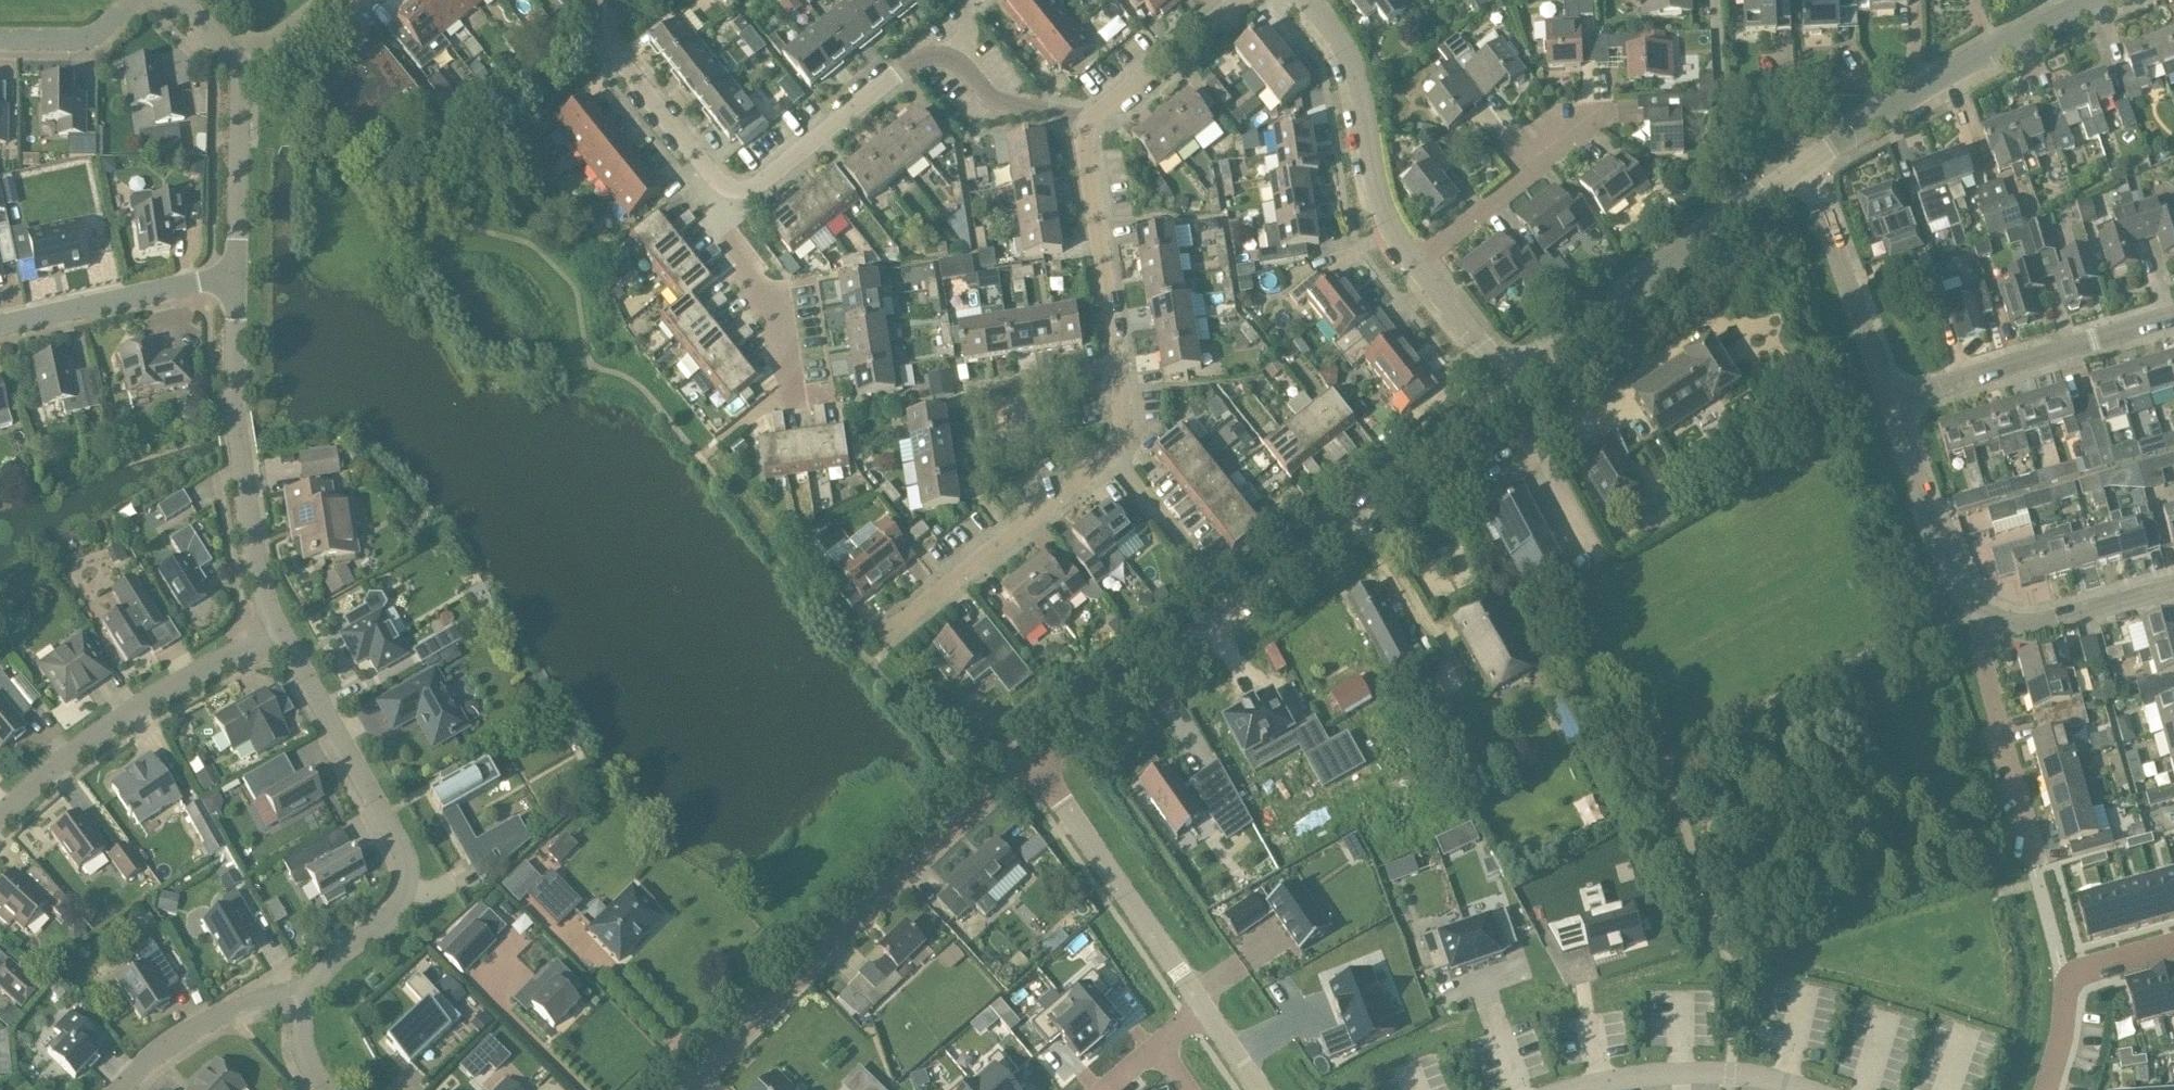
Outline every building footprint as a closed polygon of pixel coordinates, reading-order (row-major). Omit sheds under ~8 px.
[(441,36),(459,21),(442,0),(414,0),(412,1),(441,36)] [(472,0),(442,0),(459,21),(477,6),(472,0)] [(797,0),(784,0),(779,4),(779,5),(789,18),(803,7),(797,0)] [(850,56),(870,40),(842,6),(837,0),(833,0),(830,2),(836,11),(823,22),(850,56)] [(870,40),(889,25),(869,0),(849,0),(842,6),(870,40)] [(889,25),(908,9),(901,0),(869,0),(889,25)] [(908,9),(920,0),(901,0),(908,9)] [(1006,3),(1002,6),(1013,19),(1038,0),(1004,0),(1006,3)] [(1013,19),(1024,33),(1028,30),(1032,34),(1063,10),(1055,0),(1038,0),(1013,19)] [(1130,2),(1137,11),(1145,5),(1155,17),(1160,12),(1164,16),(1177,5),(1173,0),(1132,0),(1130,2)] [(1365,19),(1377,10),(1389,25),(1412,8),(1406,0),(1351,0),(1365,19)] [(1566,22),(1547,23),(1549,68),(1582,66),(1579,16),(1594,16),(1593,0),(1565,0),(1566,22)] [(1639,16),(1691,14),(1691,0),(1638,0),(1639,16)] [(1747,34),(1792,32),(1790,0),(1746,0),(1747,34)] [(1804,34),(1822,33),(1822,31),(1839,30),(1838,11),(1858,10),(1857,0),(1805,0),(1806,17),(1804,17),(1804,34)] [(1872,13),(1896,11),(1895,7),(1909,6),(1909,0),(1918,0),(1871,0),(1872,13)] [(441,36),(412,1),(399,12),(402,16),(397,21),(422,51),(441,36)] [(1063,10),(1032,34),(1036,39),(1032,42),(1043,56),(1078,28),(1063,10)] [(541,11),(530,20),(537,29),(548,19),(541,11)] [(652,43),(668,63),(699,39),(696,35),(704,29),(691,13),(683,19),(682,19),(652,43)] [(741,18),(734,24),(743,35),(750,28),(741,18)] [(803,37),(831,71),(850,56),(823,22),(803,37)] [(1078,28),(1043,56),(1054,70),(1058,66),(1062,72),(1093,47),(1078,28)] [(1236,51),(1251,70),(1281,46),(1266,28),(1236,51)] [(515,55),(532,41),(522,29),(513,36),(510,31),(501,38),(515,55)] [(2162,67),(2163,67),(2167,78),(2173,76),(2173,34),(2169,36),(2166,33),(2162,32),(2159,34),(2156,37),(2156,41),(2153,42),(2162,67)] [(757,40),(751,33),(741,41),(747,49),(757,40)] [(803,37),(788,49),(775,34),(769,39),(782,55),(784,53),(811,87),(831,71),(803,37)] [(1672,46),(1665,47),(1664,34),(1595,37),(1596,65),(1610,65),(1609,51),(1628,50),(1630,81),(1674,79),(1672,46)] [(1455,60),(1484,98),(1502,85),(1505,89),(1513,83),(1515,86),(1518,86),(1525,81),(1525,78),(1523,75),(1526,74),(1502,43),(1476,63),(1469,55),(1472,53),(1458,35),(1445,46),(1455,60)] [(699,39),(668,63),(684,82),(714,58),(699,39)] [(2162,67),(2153,42),(2125,52),(2131,68),(2119,72),(2129,101),(2143,96),(2141,91),(2153,87),(2148,72),(2162,67)] [(1281,46),(1251,70),(1266,89),(1296,65),(1281,46)] [(381,49),(317,101),(354,147),(418,95),(381,49)] [(117,68),(117,69),(125,68),(130,106),(148,104),(153,108),(156,124),(183,119),(179,93),(164,95),(158,58),(133,62),(130,66),(117,68)] [(714,58),(684,82),(699,102),(730,77),(714,58)] [(1484,98),(1455,60),(1432,78),(1441,90),(1426,101),(1450,131),(1470,116),(1466,112),(1484,98)] [(1296,65),(1266,89),(1282,108),(1311,84),(1296,65)] [(2100,137),(2110,133),(2100,105),(2115,100),(2106,73),(2080,82),(2100,137)] [(795,105),(806,96),(789,76),(778,85),(795,105)] [(1700,77),(1700,94),(1714,94),(1713,76),(1700,77)] [(730,77),(699,102),(715,121),(745,97),(730,77)] [(43,81),(43,122),(59,122),(59,135),(84,135),(84,109),(84,95),(71,95),(71,81),(43,81)] [(2100,137),(2080,82),(2068,86),(2065,82),(2056,85),(2056,90),(2055,91),(2064,118),(2080,113),(2089,141),(2100,137)] [(1225,90),(1219,83),(1212,89),(1218,96),(1225,90)] [(1225,90),(1218,96),(1226,105),(1232,100),(1225,90)] [(1190,94),(1171,109),(1195,139),(1214,123),(1190,94)] [(1645,111),(1646,142),(1652,141),(1653,155),(1684,154),(1682,115),(1712,113),(1711,95),(1661,98),(1662,111),(1645,111)] [(555,125),(571,144),(601,119),(598,114),(602,111),(590,97),(555,125)] [(745,97),(715,121),(731,141),(736,137),(761,117),(745,97)] [(2136,126),(2128,101),(2115,106),(2123,130),(2136,126)] [(2029,176),(2040,172),(2034,155),(2035,155),(2033,149),(2045,144),(2047,150),(2060,146),(2054,128),(2050,117),(2038,121),(2035,111),(2034,112),(2030,107),(2021,111),(2022,116),(2009,120),(2029,176)] [(1195,139),(1171,109),(1153,124),(1176,153),(1195,139)] [(1247,118),(1241,110),(1234,115),(1240,124),(1247,118)] [(900,127),(924,156),(943,141),(919,112),(900,127)] [(521,134),(531,147),(553,129),(543,116),(521,134)] [(769,127),(761,117),(736,137),(744,147),(769,127)] [(601,119),(571,144),(585,162),(620,134),(609,120),(605,124),(601,119)] [(2031,182),(2029,176),(2009,120),(1984,129),(1994,157),(2007,152),(2017,180),(2019,179),(2022,185),(2031,182)] [(2054,128),(2060,146),(2063,152),(2076,148),(2067,123),(2054,128)] [(1176,153),(1153,124),(1133,139),(1157,169),(1176,153)] [(1274,131),(1278,155),(1315,149),(1311,125),(1274,131)] [(178,127),(154,130),(158,157),(183,157),(178,127)] [(882,142),(906,171),(924,156),(900,127),(882,142)] [(620,134),(585,162),(600,180),(631,155),(627,151),(631,148),(620,134)] [(1011,165),(1049,159),(1045,135),(1008,140),(1011,165)] [(1235,140),(1236,150),(1245,149),(1244,138),(1235,140)] [(864,156),(887,186),(906,171),(882,142),(864,156)] [(1404,186),(1431,221),(1459,198),(1442,176),(1453,167),(1434,144),(1415,159),(1424,170),(1404,186)] [(1247,159),(1245,149),(1236,150),(1238,161),(1247,159)] [(1278,155),(1281,177),(1282,178),(1309,174),(1309,175),(1319,173),(1315,149),(1278,155)] [(1939,160),(1949,187),(1958,214),(1971,209),(1961,183),(1974,178),(1964,151),(1939,160)] [(631,155),(600,180),(615,199),(650,170),(639,157),(635,160),(631,155)] [(864,156),(845,172),(868,201),(887,186),(864,156)] [(1611,158),(1580,182),(1606,215),(1636,192),(1639,195),(1650,187),(1628,158),(1617,166),(1611,158)] [(968,171),(976,170),(975,159),(966,161),(968,171)] [(1049,159),(1011,165),(1015,188),(1052,182),(1049,159)] [(1662,160),(1654,160),(1654,174),(1668,173),(1669,165),(1662,160)] [(1949,187),(1939,160),(1914,169),(1924,195),(1920,196),(1931,227),(1949,221),(1952,230),(1961,227),(1957,214),(1958,214),(1949,187)] [(186,161),(186,176),(202,177),(202,161),(186,161)] [(2115,184),(2128,178),(2124,168),(2111,174),(2115,184)] [(817,183),(843,214),(860,200),(835,169),(817,183)] [(650,170),(615,199),(630,218),(661,193),(657,187),(661,184),(650,170)] [(968,171),(969,182),(978,180),(976,170),(968,171)] [(1312,197),(1309,175),(1309,174),(1282,178),(1281,177),(1271,179),(1275,203),(1312,197)] [(1234,185),(1232,175),(1223,176),(1225,186),(1234,185)] [(1153,202),(1169,195),(1162,178),(1146,186),(1153,202)] [(12,179),(0,182),(0,189),(4,207),(19,204),(13,179),(12,179)] [(1052,182),(1015,188),(1018,211),(1056,205),(1052,182)] [(801,196),(826,227),(843,214),(817,183),(801,196)] [(1234,185),(1225,186),(1225,190),(1227,197),(1235,196),(1234,185)] [(1555,189),(1518,218),(1544,250),(1575,226),(1582,234),(1597,222),(1574,192),(1564,200),(1555,189)] [(1859,201),(1868,226),(1885,220),(1892,238),(1884,240),(1891,260),(1923,248),(1910,210),(1902,213),(1893,189),(1859,201)] [(1211,202),(1220,201),(1218,190),(1209,192),(1211,202)] [(963,192),(954,194),(956,206),(965,205),(963,192)] [(183,219),(180,193),(154,197),(149,193),(132,196),(129,200),(130,211),(135,215),(140,253),(170,249),(168,233),(185,230),(183,219)] [(785,209),(810,240),(826,227),(801,196),(785,209)] [(1312,197),(1275,203),(1279,226),(1316,220),(1312,197)] [(1997,204),(2006,232),(2012,229),(2023,225),(2013,198),(1997,204)] [(2158,232),(2165,255),(2173,252),(2173,213),(2165,215),(2159,198),(2136,205),(2145,236),(2158,232)] [(1211,202),(1213,213),(1221,211),(1220,201),(1211,202)] [(1997,204),(1985,208),(1982,210),(1992,237),(2006,232),(1997,204)] [(1022,234),(1059,228),(1056,205),(1018,211),(1022,234)] [(2145,236),(2136,205),(2114,212),(2119,229),(2101,235),(2112,271),(2140,263),(2133,240),(2145,236)] [(973,207),(974,217),(983,216),(982,206),(973,207)] [(785,209),(773,218),(766,210),(757,217),(764,225),(768,223),(793,254),(810,240),(785,209)] [(690,213),(681,220),(688,228),(696,222),(693,217),(690,213)] [(676,231),(673,227),(662,214),(631,239),(645,257),(676,231)] [(673,227),(676,231),(679,235),(688,228),(681,220),(673,227)] [(1320,244),(1316,220),(1279,226),(1266,228),(1269,251),(1259,253),(1261,266),(1309,259),(1307,247),(1320,244)] [(2037,256),(2055,251),(2056,250),(2047,220),(2028,226),(2033,241),(2037,256)] [(1232,234),(1241,232),(1240,222),(1231,223),(1232,234)] [(9,231),(16,264),(33,261),(36,273),(64,267),(65,272),(88,267),(79,228),(57,233),(56,228),(29,234),(27,227),(9,231)] [(1063,252),(1059,228),(1022,234),(1026,258),(1063,252)] [(978,241),(987,239),(985,229),(977,230),(978,241)] [(1137,234),(1141,259),(1178,253),(1175,229),(1137,234)] [(645,257),(658,273),(689,247),(679,235),(676,231),(645,257)] [(1232,234),(1234,244),(1242,242),(1241,232),(1232,234)] [(1218,247),(1226,246),(1225,235),(1216,236),(1218,247)] [(1499,238),(1462,267),(1489,301),(1520,277),(1526,284),(1543,270),(1522,244),(1510,253),(1499,238)] [(978,241),(980,251),(988,250),(987,239),(978,241)] [(1975,246),(1976,247),(1979,259),(1994,254),(1990,242),(1975,246)] [(936,246),(938,255),(949,254),(947,245),(936,246)] [(707,253),(714,261),(722,254),(719,250),(716,246),(707,253)] [(936,246),(927,248),(928,257),(938,255),(936,246)] [(1218,247),(1220,257),(1228,255),(1226,246),(1218,247)] [(699,259),(689,247),(658,273),(671,289),(702,263),(699,259)] [(2063,270),(2054,273),(2065,309),(2070,307),(2072,310),(2080,308),(2081,304),(2094,300),(2088,283),(2100,279),(2090,247),(2063,254),(2067,269),(2063,270)] [(889,252),(890,262),(901,260),(899,250),(889,252)] [(707,253),(699,259),(702,263),(705,268),(714,261),(707,253)] [(1178,253),(1141,259),(1145,282),(1182,276),(1178,253)] [(1918,256),(1922,269),(1933,265),(1929,253),(1918,256)] [(1555,262),(1548,254),(1537,263),(1565,298),(1581,286),(1559,259),(1555,262)] [(851,258),(853,268),(866,266),(865,256),(851,258)] [(851,258),(844,259),(845,269),(853,268),(851,258)] [(793,260),(785,267),(792,278),(801,271),(793,260)] [(2014,285),(2001,289),(2012,325),(2016,324),(2018,328),(2028,325),(2029,320),(2040,317),(2033,291),(2045,287),(2038,262),(2010,271),(2014,285)] [(702,263),(671,289),(683,304),(684,305),(695,296),(696,297),(716,281),(705,268),(702,263)] [(1063,272),(1062,263),(1052,265),(1053,274),(1063,272)] [(1237,267),(1239,278),(1256,274),(1254,265),(1237,267)] [(1939,266),(1924,271),(1933,299),(1947,294),(1939,266)] [(1023,269),(1024,279),(1035,277),(1034,268),(1023,269)] [(1023,269),(1013,271),(1014,280),(1024,279),(1023,269)] [(1001,284),(999,273),(977,277),(977,280),(978,286),(979,290),(1001,287),(1001,284)] [(1324,319),(1325,319),(1356,294),(1339,273),(1325,284),(1317,273),(1289,295),(1298,306),(1307,299),(1324,319)] [(844,304),(882,298),(878,274),(841,280),(844,304)] [(1182,276),(1145,282),(1148,306),(1154,305),(1154,304),(1186,299),(1185,298),(1182,276)] [(977,277),(967,278),(968,287),(978,286),(977,280),(977,277)] [(930,291),(939,289),(937,279),(928,280),(928,281),(930,291)] [(1234,291),(1232,281),(1223,283),(1225,292),(1234,291)] [(1949,305),(1959,341),(1988,333),(1983,316),(1994,312),(1986,284),(1970,289),(1973,298),(1949,305)] [(939,289),(930,291),(931,301),(940,300),(939,289)] [(1234,291),(1225,292),(1227,303),(1235,302),(1234,291)] [(1356,294),(1325,319),(1324,319),(1340,340),(1335,345),(1344,356),(1364,340),(1356,329),(1373,315),(1356,294)] [(720,310),(728,303),(725,299),(721,295),(713,301),(720,310)] [(705,308),(696,297),(695,296),(684,305),(683,304),(663,321),(677,338),(708,312),(705,308)] [(848,327),(885,321),(882,298),(844,304),(848,327)] [(1157,327),(1194,322),(1191,298),(1185,298),(1186,299),(1154,304),(1154,305),(1157,327)] [(711,317),(720,310),(713,301),(705,308),(708,312),(711,317)] [(1059,349),(1083,345),(1077,308),(1053,312),(1059,349)] [(708,312),(677,338),(690,354),(721,329),(721,328),(711,317),(708,312)] [(1059,349),(1053,312),(1030,315),(1036,353),(1059,349)] [(1036,353),(1030,315),(1007,319),(1012,356),(1036,353)] [(1012,356),(1007,319),(984,323),(989,360),(1012,356)] [(852,350),(889,345),(885,321),(848,327),(852,350)] [(1161,351),(1198,345),(1194,322),(1157,327),(1161,351)] [(989,360),(984,323),(959,326),(965,364),(989,360)] [(1247,337),(1258,336),(1247,323),(1240,329),(1247,337)] [(943,336),(952,335),(951,324),(942,326),(943,336)] [(748,327),(739,334),(746,342),(754,335),(751,331),(748,327)] [(731,341),(721,329),(690,354),(703,371),(734,345),(731,341)] [(1364,340),(1344,356),(1353,368),(1365,358),(1382,379),(1414,354),(1397,332),(1373,351),(1364,340)] [(731,341),(734,345),(737,349),(746,342),(739,334),(731,341)] [(943,336),(945,347),(954,345),(952,335),(943,336)] [(1247,337),(1254,345),(1261,339),(1258,336),(1247,337)] [(1634,390),(1662,434),(1741,384),(1713,339),(1634,390)] [(122,351),(119,351),(128,394),(154,389),(154,392),(190,384),(183,351),(156,357),(153,344),(149,345),(150,346),(141,348),(140,347),(137,347),(134,345),(124,348),(122,351)] [(1282,353),(1289,362),(1300,352),(1293,344),(1282,353)] [(703,371),(716,387),(747,361),(737,349),(734,345),(703,371)] [(855,374),(893,368),(889,345),(852,350),(855,374)] [(1198,345),(1161,351),(1164,375),(1202,369),(1198,345)] [(1414,354),(1382,379),(1398,400),(1393,404),(1402,416),(1422,400),(1413,388),(1431,375),(1414,354)] [(33,361),(43,406),(62,402),(65,415),(89,409),(81,372),(80,373),(82,380),(70,383),(64,355),(33,361)] [(2168,358),(2143,366),(2152,397),(2173,390),(2173,379),(2168,358)] [(747,361),(716,387),(730,404),(740,396),(746,404),(755,397),(748,389),(761,379),(747,361)] [(1273,372),(1279,380),(1289,372),(1282,364),(1273,372)] [(2152,397),(2143,366),(2118,373),(2127,404),(2152,397)] [(855,374),(859,398),(896,392),(893,368),(855,374)] [(952,372),(942,374),(944,384),(953,383),(952,372)] [(2127,404),(2118,373),(2091,381),(2104,424),(2130,417),(2126,404),(2127,404)] [(2104,468),(2090,422),(2078,426),(2076,419),(2067,389),(2041,396),(2051,427),(2064,423),(2069,438),(2080,434),(2088,459),(2089,458),(2093,471),(2104,468)] [(1314,405),(1340,436),(1343,433),(1356,423),(1331,391),(1316,403),(1314,405)] [(2055,440),(2051,427),(2041,396),(2031,399),(2030,395),(2016,399),(2018,403),(2016,404),(2026,435),(2041,430),(2045,443),(2055,440)] [(12,425),(3,396),(1,396),(2,398),(0,399),(0,428),(12,425)] [(2026,435),(2016,404),(1991,411),(2001,442),(2002,442),(2026,435)] [(1301,416),(1298,418),(1323,449),(1335,440),(1340,436),(1314,405),(1301,416)] [(814,409),(816,420),(826,418),(825,407),(820,408),(814,409)] [(908,416),(912,441),(950,435),(946,411),(908,416)] [(1991,411),(1966,419),(1976,450),(1977,449),(1992,445),(1995,455),(2005,452),(2002,442),(2001,442),(1991,411)] [(773,415),(774,426),(785,425),(783,414),(778,414),(773,415)] [(826,418),(816,420),(817,431),(823,430),(828,429),(826,418)] [(1323,449),(1298,418),(1282,431),(1307,462),(1311,459),(1323,449)] [(2102,418),(2090,422),(2104,468),(2114,465),(2110,452),(2112,451),(2102,418)] [(1981,463),(1977,449),(1976,450),(1966,419),(1940,427),(1950,458),(1966,453),(1970,466),(1981,463)] [(1164,465),(1168,469),(1199,444),(1200,444),(1206,439),(1192,422),(1154,452),(1164,465)] [(2168,450),(2164,436),(2163,437),(2160,424),(2149,427),(2156,453),(2168,450)] [(785,425),(774,426),(776,437),(781,436),(787,435),(785,425)] [(823,430),(828,470),(850,467),(844,426),(828,429),(823,430)] [(802,433),(808,473),(828,470),(823,430),(817,431),(802,433)] [(1307,462),(1282,431),(1264,444),(1290,476),(1303,466),(1307,462)] [(1580,461),(1612,510),(1645,489),(1628,463),(1625,464),(1623,462),(1631,457),(1619,431),(1600,443),(1603,449),(1598,452),(1596,450),(1580,461)] [(781,436),(787,476),(808,473),(802,433),(787,435),(781,436)] [(1350,442),(1343,433),(1340,436),(1335,440),(1342,448),(1350,442)] [(2173,448),(2173,433),(2164,436),(2168,450),(2173,448)] [(950,435),(912,441),(916,464),(953,458),(950,435)] [(781,436),(776,437),(760,440),(766,480),(787,476),(781,436)] [(862,448),(861,438),(852,439),(853,449),(862,448)] [(2141,457),(2156,453),(2151,438),(2138,442),(2138,444),(2141,457)] [(741,439),(730,448),(737,457),(748,448),(741,439)] [(1350,442),(1342,448),(1349,457),(1353,454),(1357,450),(1350,442)] [(1181,485),(1212,460),(1200,444),(1199,444),(1168,469),(1171,474),(1181,485)] [(2112,451),(2116,464),(2141,457),(2138,444),(2112,451)] [(862,448),(853,449),(855,460),(864,459),(862,448)] [(302,480),(339,475),(336,449),(299,454),(302,480)] [(2173,468),(2173,454),(2140,464),(2139,465),(2146,490),(2146,491),(2147,490),(2165,485),(2161,471),(2173,468)] [(953,458),(916,464),(919,487),(957,481),(953,458)] [(1309,474),(1317,468),(1311,459),(1307,462),(1303,466),(1309,474)] [(1194,502),(1225,476),(1212,460),(1181,485),(1191,498),(1194,502)] [(1168,469),(1164,465),(1156,472),(1163,480),(1171,474),(1168,469)] [(1317,468),(1309,474),(1316,483),(1321,479),(1324,476),(1317,468)] [(2041,486),(2066,479),(2064,472),(2049,477),(2047,470),(2037,473),(2041,486)] [(1163,480),(1156,472),(1148,479),(1151,483),(1154,487),(1163,480)] [(2104,489),(2120,485),(2116,472),(2100,476),(2104,489)] [(2041,486),(2037,473),(2012,480),(2016,494),(2041,486)] [(1197,506),(1207,518),(1238,493),(1225,476),(1194,502),(1197,506)] [(2104,489),(2100,476),(2098,476),(2075,483),(2078,497),(2104,489)] [(957,481),(919,487),(923,511),(961,505),(957,481)] [(896,490),(889,482),(883,487),(886,492),(896,490)] [(2078,497),(2075,483),(2050,490),(2054,503),(2078,497)] [(333,503),(330,484),(285,491),(292,540),(300,539),(303,559),(322,557),(322,561),(357,555),(354,533),(349,534),(344,501),(333,503)] [(1988,487),(1987,488),(1991,501),(2000,499),(1996,485),(1988,487)] [(1482,502),(1528,587),(1539,580),(1549,581),(1554,572),(1565,566),(1527,495),(1526,496),(1523,489),(1512,495),(1508,488),(1482,502)] [(1991,501),(1987,488),(1954,497),(1958,511),(1991,501)] [(896,490),(886,492),(896,504),(903,498),(896,490)] [(2054,503),(2050,490),(2025,498),(2028,511),(2054,503)] [(183,492),(157,508),(166,522),(191,505),(183,492)] [(1251,509),(1238,493),(1207,518),(1217,530),(1220,534),(1251,509)] [(1189,513),(1197,506),(1194,502),(1191,498),(1182,504),(1189,513)] [(2028,511),(2025,498),(2002,504),(1989,508),(1992,521),(2028,511)] [(1093,520),(1117,551),(1135,536),(1138,539),(1149,531),(1128,504),(1117,512),(1112,505),(1093,520)] [(1180,520),(1189,513),(1182,504),(1174,511),(1177,515),(1180,520)] [(2123,560),(2149,552),(2145,538),(2157,534),(2149,505),(2137,509),(2140,522),(2126,526),(2123,512),(2112,515),(2115,529),(2123,560)] [(1251,509),(1220,534),(1223,539),(1234,551),(1265,526),(1251,509)] [(2165,512),(2173,545),(2173,509),(2165,512)] [(859,551),(885,583),(906,567),(892,549),(903,540),(887,520),(876,529),(880,535),(859,551)] [(1117,551),(1093,520),(1073,535),(1084,549),(1074,557),(1097,586),(1126,563),(1117,551)] [(923,523),(910,534),(917,543),(931,532),(923,523)] [(181,559),(159,573),(183,610),(206,596),(199,585),(202,583),(203,578),(199,571),(212,563),(189,528),(169,540),(181,559)] [(805,529),(793,537),(799,546),(811,537),(805,529)] [(2123,560),(2115,529),(2089,536),(2098,566),(2123,560)] [(1215,545),(1223,539),(1220,534),(1217,530),(1208,537),(1215,545)] [(2073,573),(2065,543),(2061,530),(2047,534),(2051,547),(2040,550),(2039,550),(2047,581),(2073,573)] [(2098,566),(2089,536),(2065,543),(2073,573),(2098,566)] [(1206,552),(1215,545),(1208,537),(1200,544),(1203,548),(1206,552)] [(2047,581),(2039,550),(2040,550),(2037,539),(1994,551),(2002,579),(2018,574),(2022,587),(2047,581)] [(121,544),(106,550),(111,561),(125,554),(121,544)] [(885,583),(859,551),(838,568),(834,563),(823,572),(839,592),(850,583),(864,600),(885,583)] [(1045,558),(1024,575),(1065,625),(1068,622),(1071,619),(1072,611),(1070,607),(1068,604),(1087,589),(1068,564),(1057,573),(1045,558)] [(355,583),(344,565),(321,577),(331,596),(355,583)] [(1065,625),(1024,575),(1004,591),(1015,606),(1005,614),(1024,639),(1044,623),(1046,626),(1050,629),(1053,630),(1057,630),(1061,628),(1064,625),(1065,625)] [(102,623),(127,662),(149,647),(142,636),(161,624),(132,579),(112,591),(124,610),(102,623)] [(1376,586),(1351,600),(1378,648),(1391,670),(1415,657),(1402,634),(1403,634),(1376,586)] [(340,637),(356,665),(368,658),(377,672),(409,654),(399,636),(395,638),(381,614),(387,604),(381,594),(371,594),(370,593),(363,603),(365,606),(343,619),(343,620),(347,618),(353,629),(340,637)] [(1453,623),(1492,692),(1541,664),(1502,595),(1453,623)] [(2151,650),(2173,643),(2173,615),(2143,624),(2151,650)] [(936,646),(949,663),(955,659),(975,684),(997,666),(1016,690),(1028,681),(983,623),(971,632),(964,623),(936,646)] [(453,627),(413,650),(420,664),(461,642),(453,627)] [(2097,636),(2081,641),(2088,667),(2104,663),(2097,636)] [(80,640),(41,667),(66,703),(105,676),(80,640)] [(2151,650),(2151,651),(2140,653),(2143,665),(2150,664),(2149,661),(2153,660),(2158,676),(2137,682),(2140,695),(2173,685),(2171,674),(2173,673),(2173,643),(2151,650)] [(2122,647),(2107,650),(2106,651),(2110,661),(2125,657),(2122,647)] [(2020,658),(2027,685),(2063,674),(2075,671),(2073,663),(2061,666),(2056,648),(2020,658)] [(452,649),(441,656),(445,663),(457,657),(452,649)] [(378,703),(393,730),(420,714),(426,723),(421,726),(433,747),(467,728),(435,671),(378,703)] [(2075,671),(2063,674),(2027,685),(2038,724),(2085,710),(2075,671)] [(0,672),(0,750),(25,729),(18,721),(31,709),(0,672)] [(1356,680),(1329,698),(1342,718),(1369,701),(1356,680)] [(2173,728),(2173,685),(2140,695),(2144,709),(2157,706),(2164,731),(2173,728)] [(264,691),(247,700),(214,718),(233,751),(249,742),(257,755),(288,738),(281,724),(282,723),(264,691)] [(1246,711),(1228,720),(1248,756),(1276,741),(1284,756),(1304,745),(1275,694),(1258,704),(1256,700),(1243,707),(1246,711)] [(2122,701),(2116,706),(2121,711),(2127,706),(2122,701)] [(2041,766),(2077,755),(2070,731),(2089,725),(2085,710),(2038,724),(2041,737),(2033,739),(2041,766)] [(2164,731),(2172,758),(2173,757),(2173,728),(2164,731)] [(2089,737),(2093,750),(2115,744),(2111,731),(2089,737)] [(1349,734),(1308,757),(1326,788),(1366,765),(1349,734)] [(2142,766),(2138,752),(2127,754),(2131,769),(2142,766)] [(112,787),(129,812),(127,814),(130,817),(132,816),(138,825),(179,797),(150,755),(134,766),(137,770),(112,787)] [(2077,755),(2041,766),(2048,793),(2084,782),(2077,755)] [(2125,771),(2121,756),(2110,759),(2114,774),(2125,771)] [(499,784),(486,761),(429,793),(470,866),(496,851),(503,863),(524,846),(510,822),(477,841),(458,807),(499,784)] [(1145,792),(1146,792),(1164,818),(1178,838),(1179,837),(1177,834),(1209,811),(1221,828),(1219,829),(1221,833),(1223,832),(1229,839),(1236,834),(1237,836),(1241,833),(1240,831),(1253,822),(1219,762),(1216,765),(1217,767),(1197,781),(1201,786),(1189,795),(1168,765),(1140,784),(1145,792)] [(2142,766),(2131,769),(2135,785),(2147,782),(2142,766)] [(213,771),(197,779),(204,791),(220,782),(213,771)] [(2125,771),(2114,774),(2118,789),(2129,786),(2125,771)] [(271,776),(248,789),(255,802),(264,797),(279,823),(321,799),(320,797),(321,792),(316,783),(312,782),(311,781),(313,780),(311,777),(309,777),(306,772),(278,788),(271,776)] [(2055,818),(2091,808),(2084,782),(2048,793),(2055,818)] [(2136,797),(2139,806),(2150,803),(2152,807),(2173,802),(2173,787),(2136,797)] [(201,802),(186,811),(211,856),(226,848),(201,802)] [(2091,808),(2055,818),(2063,846),(2099,836),(2091,808)] [(51,833),(62,849),(78,870),(105,850),(78,813),(51,833)] [(1472,824),(1436,840),(1444,858),(1480,842),(1472,824)] [(557,864),(576,844),(564,833),(545,853),(557,864)] [(2152,835),(2139,839),(2142,847),(2154,844),(2152,835)] [(323,839),(282,862),(284,865),(290,875),(298,871),(301,876),(307,873),(321,899),(323,898),(327,906),(346,895),(342,887),(364,875),(363,872),(364,867),(359,859),(354,857),(355,856),(353,852),(352,853),(349,848),(331,858),(329,854),(331,853),(323,839)] [(2139,839),(2127,842),(2129,851),(2142,847),(2139,839)] [(939,898),(959,920),(971,908),(972,909),(977,904),(987,915),(1006,898),(996,887),(1020,864),(997,840),(950,884),(952,887),(939,898)] [(124,845),(118,849),(108,856),(126,881),(142,869),(124,845)] [(2106,854),(2093,858),(2096,866),(2108,863),(2106,854)] [(2093,858),(2081,861),(2083,870),(2096,866),(2093,858)] [(1400,862),(1385,867),(1390,884),(1406,879),(1400,862)] [(219,880),(226,891),(242,881),(235,870),(219,880)] [(48,880),(36,893),(13,873),(0,887),(0,888),(2,890),(0,892),(0,909),(2,911),(0,913),(0,917),(9,925),(13,921),(23,930),(47,905),(61,918),(71,907),(48,880)] [(581,904),(550,873),(527,896),(557,927),(581,904)] [(2151,881),(2162,922),(2173,919),(2173,875),(2151,881)] [(2162,922),(2151,881),(2127,888),(2138,928),(2162,922)] [(1331,931),(1298,882),(1268,903),(1301,951),(1331,931)] [(2103,895),(2115,935),(2138,928),(2127,888),(2103,895)] [(620,961),(620,960),(636,945),(635,943),(643,935),(644,937),(660,921),(661,921),(662,920),(661,919),(660,919),(651,910),(655,905),(640,890),(636,894),(633,891),(632,890),(631,891),(591,930),(589,931),(591,933),(591,932),(618,960),(618,961),(619,962),(620,961)] [(202,922),(228,965),(230,963),(235,964),(243,959),(245,954),(246,955),(250,953),(249,952),(254,949),(237,921),(249,913),(235,891),(223,898),(228,907),(202,922)] [(180,896),(158,892),(154,910),(175,914),(180,896)] [(2079,901),(2090,942),(2115,935),(2103,895),(2079,901)] [(1253,927),(1239,907),(1223,918),(1237,938),(1253,927)] [(1627,908),(1545,930),(1560,956),(1586,949),(1588,957),(1605,952),(1606,954),(1618,951),(1617,949),(1637,944),(1627,908)] [(1501,950),(1517,945),(1504,910),(1463,924),(1477,965),(1503,956),(1501,950)] [(137,919),(146,932),(157,925),(148,912),(137,919)] [(496,943),(470,918),(439,950),(464,976),(496,943)] [(871,963),(861,973),(882,996),(902,978),(895,971),(899,968),(900,969),(927,944),(908,924),(882,949),(889,957),(877,968),(871,963)] [(1477,965),(1463,924),(1421,938),(1434,973),(1449,968),(1452,974),(1477,965)] [(85,939),(85,928),(73,928),(73,939),(85,939)] [(1114,966),(1095,938),(1088,944),(1081,950),(1103,976),(1114,966)] [(133,973),(117,984),(141,1020),(169,1001),(163,991),(178,982),(151,940),(123,958),(133,973)] [(21,1008),(38,989),(9,962),(0,972),(0,989),(21,1008)] [(1395,1032),(1371,971),(1331,987),(1346,1027),(1322,1036),(1331,1059),(1395,1032)] [(1094,972),(1083,982),(1089,990),(1091,989),(1102,1002),(1112,993),(1094,972)] [(2163,1019),(2173,1016),(2173,973),(2152,979),(2163,1019)] [(531,1006),(553,1028),(577,1005),(555,983),(554,984),(545,975),(534,986),(543,994),(531,1006)] [(436,986),(456,1007),(467,996),(447,976),(436,986)] [(2163,1019),(2152,979),(2127,986),(2138,1026),(2163,1019)] [(852,987),(841,998),(858,1014),(869,1003),(852,987)] [(1089,990),(1070,1007),(1102,1044),(1123,1027),(1102,1002),(1091,989),(1089,990)] [(420,994),(379,1033),(403,1057),(443,1017),(420,994)] [(991,1009),(1000,1021),(1011,1012),(1001,1001),(991,1009)] [(1051,1023),(1049,1024),(1060,1037),(1081,1062),(1085,1059),(1088,1061),(1101,1051),(1098,1048),(1102,1044),(1070,1007),(1051,1023)] [(1000,1021),(991,1009),(984,1014),(994,1026),(1000,1021)] [(70,1014),(54,1031),(61,1038),(47,1052),(75,1079),(86,1067),(90,1071),(100,1061),(96,1057),(95,1058),(91,1054),(101,1044),(70,1014)] [(1044,1015),(1032,1025),(1050,1046),(1060,1037),(1049,1024),(1051,1023),(1044,1015)] [(12,1075),(7,1031),(0,1032),(0,1076),(12,1075)] [(489,1066),(496,1073),(510,1057),(490,1037),(460,1068),(474,1081),(489,1066)] [(2132,1050),(2119,1052),(2120,1061),(2133,1059),(2132,1050)] [(1000,1053),(988,1063),(995,1071),(996,1070),(1007,1082),(1017,1073),(1000,1053)] [(2146,1057),(2133,1059),(2135,1068),(2148,1066),(2146,1057)] [(2133,1059),(2120,1061),(2122,1070),(2135,1068),(2133,1059)] [(190,1089),(241,1089),(243,1088),(216,1063),(190,1089)] [(842,1085),(847,1089),(885,1089),(860,1066),(842,1085)] [(976,1087),(978,1089),(1014,1089),(1007,1082),(996,1070),(995,1071),(976,1087)] [(913,1076),(911,1077),(916,1089),(917,1089),(931,1086),(926,1072),(913,1076)] [(779,1074),(775,1077),(772,1075),(763,1084),(765,1087),(763,1089),(795,1089),(779,1074)] [(507,1080),(497,1089),(518,1089),(507,1080)]
